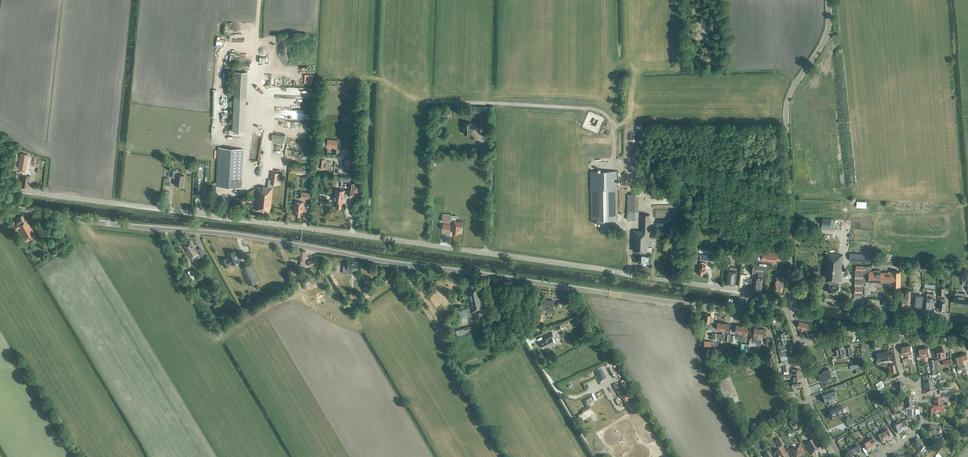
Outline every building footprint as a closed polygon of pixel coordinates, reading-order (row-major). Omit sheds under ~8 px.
[(234,129),(247,129),(248,70),(236,70),(234,129)] [(307,71),(306,81),(315,81),(315,72),(307,71)] [(292,103),(311,104),(311,96),(294,95),(294,98),(279,97),(278,100),(292,100),(292,103)] [(484,129),(484,120),(477,120),(477,122),(472,122),(464,122),(464,133),(472,133),(472,129),(484,129)] [(284,143),(284,136),(272,135),(271,142),(284,143)] [(323,145),(327,145),(326,146),(336,148),(337,141),(327,139),(327,141),(324,140),(323,145)] [(306,156),(308,144),(286,142),(285,154),(306,156)] [(241,188),(243,149),(218,148),(216,186),(241,188)] [(21,153),(19,168),(27,169),(29,155),(21,153)] [(182,186),(183,176),(176,175),(176,171),(173,171),(172,178),(175,178),(174,185),(182,186)] [(617,221),(616,189),(616,171),(590,172),(591,221),(617,221)] [(280,185),(281,175),(278,175),(278,173),(271,172),(270,180),(268,180),(267,187),(261,187),(261,188),(257,187),(256,205),(255,210),(270,212),(273,184),(280,185)] [(29,181),(30,176),(27,176),(26,177),(23,177),(22,186),(27,187),(27,181),(29,181)] [(342,203),(344,191),(334,189),(333,201),(336,201),(335,208),(341,208),(342,203)] [(641,218),(640,191),(630,192),(630,218),(641,218)] [(303,202),(294,202),(293,211),(295,211),(295,216),(300,216),(300,212),(302,212),(303,202)] [(651,263),(651,252),(648,252),(648,248),(650,215),(642,214),(641,231),(633,231),(632,251),(639,251),(638,263),(651,263)] [(35,236),(36,236),(36,235),(33,230),(27,219),(25,220),(22,215),(19,217),(19,218),(16,220),(18,224),(13,226),(15,230),(19,228),(26,240),(35,235),(35,236)] [(444,221),(444,222),(450,223),(451,215),(443,215),(442,220),(444,221)] [(822,218),(821,228),(833,230),(835,219),(822,218)] [(453,233),(458,234),(459,228),(462,228),(462,222),(455,221),(454,225),(453,233)] [(187,250),(186,251),(191,258),(198,254),(194,246),(193,247),(191,242),(184,246),(187,250)] [(234,251),(227,253),(229,257),(222,260),(224,266),(238,261),(234,251)] [(781,260),(781,252),(779,252),(763,252),(762,260),(781,260)] [(841,282),(843,255),(839,255),(839,254),(828,253),(828,252),(826,252),(823,281),(830,281),(829,292),(838,293),(839,282),(841,282)] [(707,261),(706,261),(710,261),(710,257),(710,254),(706,254),(706,256),(701,255),(700,260),(699,260),(698,268),(699,268),(699,274),(703,274),(703,272),(706,273),(707,261)] [(357,270),(358,262),(348,261),(347,266),(343,266),(342,273),(351,274),(352,273),(353,273),(354,270),(357,270)] [(248,285),(258,281),(250,263),(241,267),(248,285)] [(756,265),(750,265),(749,272),(755,272),(758,272),(758,277),(755,276),(754,288),(762,289),(763,271),(765,271),(766,265),(764,265),(764,264),(760,264),(760,265),(756,265)] [(855,270),(855,295),(862,295),(862,281),(863,275),(863,266),(856,266),(856,270),(855,270)] [(863,266),(863,275),(869,275),(869,281),(892,282),(892,285),(900,285),(900,272),(888,272),(888,273),(880,273),(880,270),(874,270),(874,271),(870,271),(870,266),(863,266)] [(735,285),(737,270),(727,269),(725,284),(735,285)] [(184,274),(188,282),(194,278),(190,270),(184,274)] [(782,291),(784,278),(776,277),(774,290),(782,291)] [(471,312),(486,309),(481,283),(475,284),(474,278),(468,279),(470,285),(466,286),(467,289),(466,289),(471,312)] [(900,295),(900,304),(904,304),(910,304),(910,300),(910,295),(910,290),(906,290),(906,295),(900,295)] [(932,308),(934,294),(930,293),(926,293),(925,307),(932,308)] [(955,296),(954,303),(966,304),(967,297),(965,297),(965,294),(961,294),(955,293),(955,296)] [(913,306),(922,307),(923,296),(915,295),(913,306)] [(554,308),(553,308),(554,301),(541,299),(540,307),(546,308),(546,310),(546,311),(554,312),(555,311),(555,309),(554,308)] [(710,322),(711,314),(708,314),(708,313),(706,313),(706,314),(705,314),(704,321),(707,321),(706,327),(708,327),(708,330),(713,330),(714,322),(710,322)] [(811,331),(812,325),(799,322),(797,327),(799,328),(799,331),(808,333),(809,330),(811,331)] [(722,330),(722,334),(721,338),(724,338),(725,330),(728,331),(729,324),(723,323),(722,330)] [(474,325),(465,327),(456,329),(457,336),(467,333),(466,331),(475,329),(474,325)] [(748,326),(742,325),(740,340),(742,341),(744,333),(747,334),(748,326)] [(551,346),(556,344),(553,338),(554,337),(552,332),(544,336),(545,339),(540,342),(543,348),(551,344),(551,346)] [(781,352),(787,350),(786,346),(785,346),(785,343),(786,342),(784,332),(776,334),(779,348),(780,347),(781,352)] [(835,346),(837,356),(837,357),(853,354),(852,354),(851,346),(851,345),(845,346),(845,347),(846,347),(844,348),(843,345),(844,345),(840,345),(835,346)] [(944,352),(943,352),(943,347),(936,348),(937,353),(936,353),(937,359),(945,358),(944,352)] [(891,360),(894,360),(893,354),(890,354),(889,351),(876,353),(878,361),(891,359),(891,360)] [(963,367),(965,366),(961,355),(955,357),(958,364),(962,363),(962,364),(963,367)] [(822,382),(833,378),(830,371),(830,372),(828,368),(822,371),(823,372),(818,374),(822,382)] [(595,372),(600,383),(606,380),(601,369),(595,372)] [(801,386),(801,380),(788,382),(788,384),(787,384),(787,387),(788,387),(789,387),(789,392),(793,392),(793,387),(796,387),(797,389),(800,389),(801,388),(801,386)] [(834,391),(822,396),(825,404),(837,399),(834,391)] [(625,404),(634,400),(634,399),(631,393),(622,398),(625,404)] [(586,407),(587,408),(581,411),(583,413),(578,416),(580,419),(581,419),(581,420),(594,413),(589,405),(594,403),(590,397),(583,401),(586,407)] [(934,406),(930,406),(931,414),(944,413),(943,405),(941,405),(941,398),(934,399),(934,404),(934,406)] [(832,420),(844,415),(842,410),(841,410),(840,406),(828,410),(830,414),(830,415),(832,420)] [(893,421),(894,421),(895,424),(893,425),(898,434),(903,431),(896,419),(893,415),(891,416),(893,421)] [(801,427),(807,425),(805,421),(804,421),(802,416),(797,418),(801,427)] [(898,418),(896,419),(903,431),(907,428),(902,420),(900,421),(898,418)] [(881,432),(886,441),(891,438),(886,431),(888,430),(885,424),(881,427),(883,431),(881,432)] [(931,425),(929,433),(939,435),(940,427),(931,425)] [(886,441),(881,432),(879,433),(876,430),(872,432),(875,437),(878,436),(882,443),(886,441)] [(866,441),(872,449),(876,447),(872,440),(874,438),(870,433),(866,436),(869,440),(866,441)] [(862,448),(864,447),(867,452),(872,449),(866,441),(864,442),(862,438),(858,441),(862,448)] [(784,446),(780,439),(776,442),(780,448),(784,446)] [(920,442),(918,439),(913,444),(920,452),(926,448),(927,449),(930,447),(931,448),(931,447),(924,439),(920,442)] [(812,456),(819,451),(813,441),(806,445),(812,456)] [(855,446),(850,449),(855,456),(860,453),(859,451),(861,449),(857,443),(855,445),(855,446)] [(805,454),(800,445),(791,450),(795,456),(802,456),(802,455),(805,454)] [(848,450),(846,448),(843,450),(845,452),(846,452),(849,456),(854,456),(855,456),(850,449),(848,450)]
